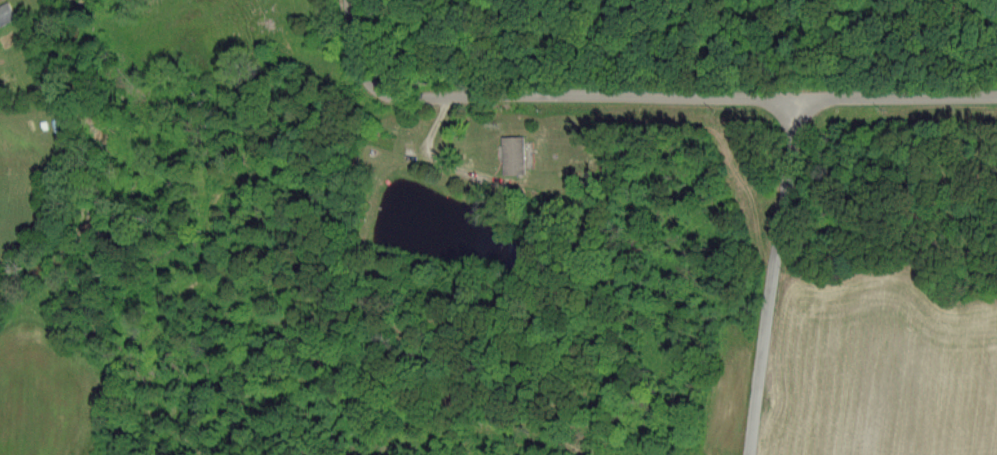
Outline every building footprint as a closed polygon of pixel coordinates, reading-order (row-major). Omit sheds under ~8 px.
[(15,16),(8,0),(0,4),(0,23),(15,16)] [(524,134),(502,135),(503,173),(525,173),(524,134)]
